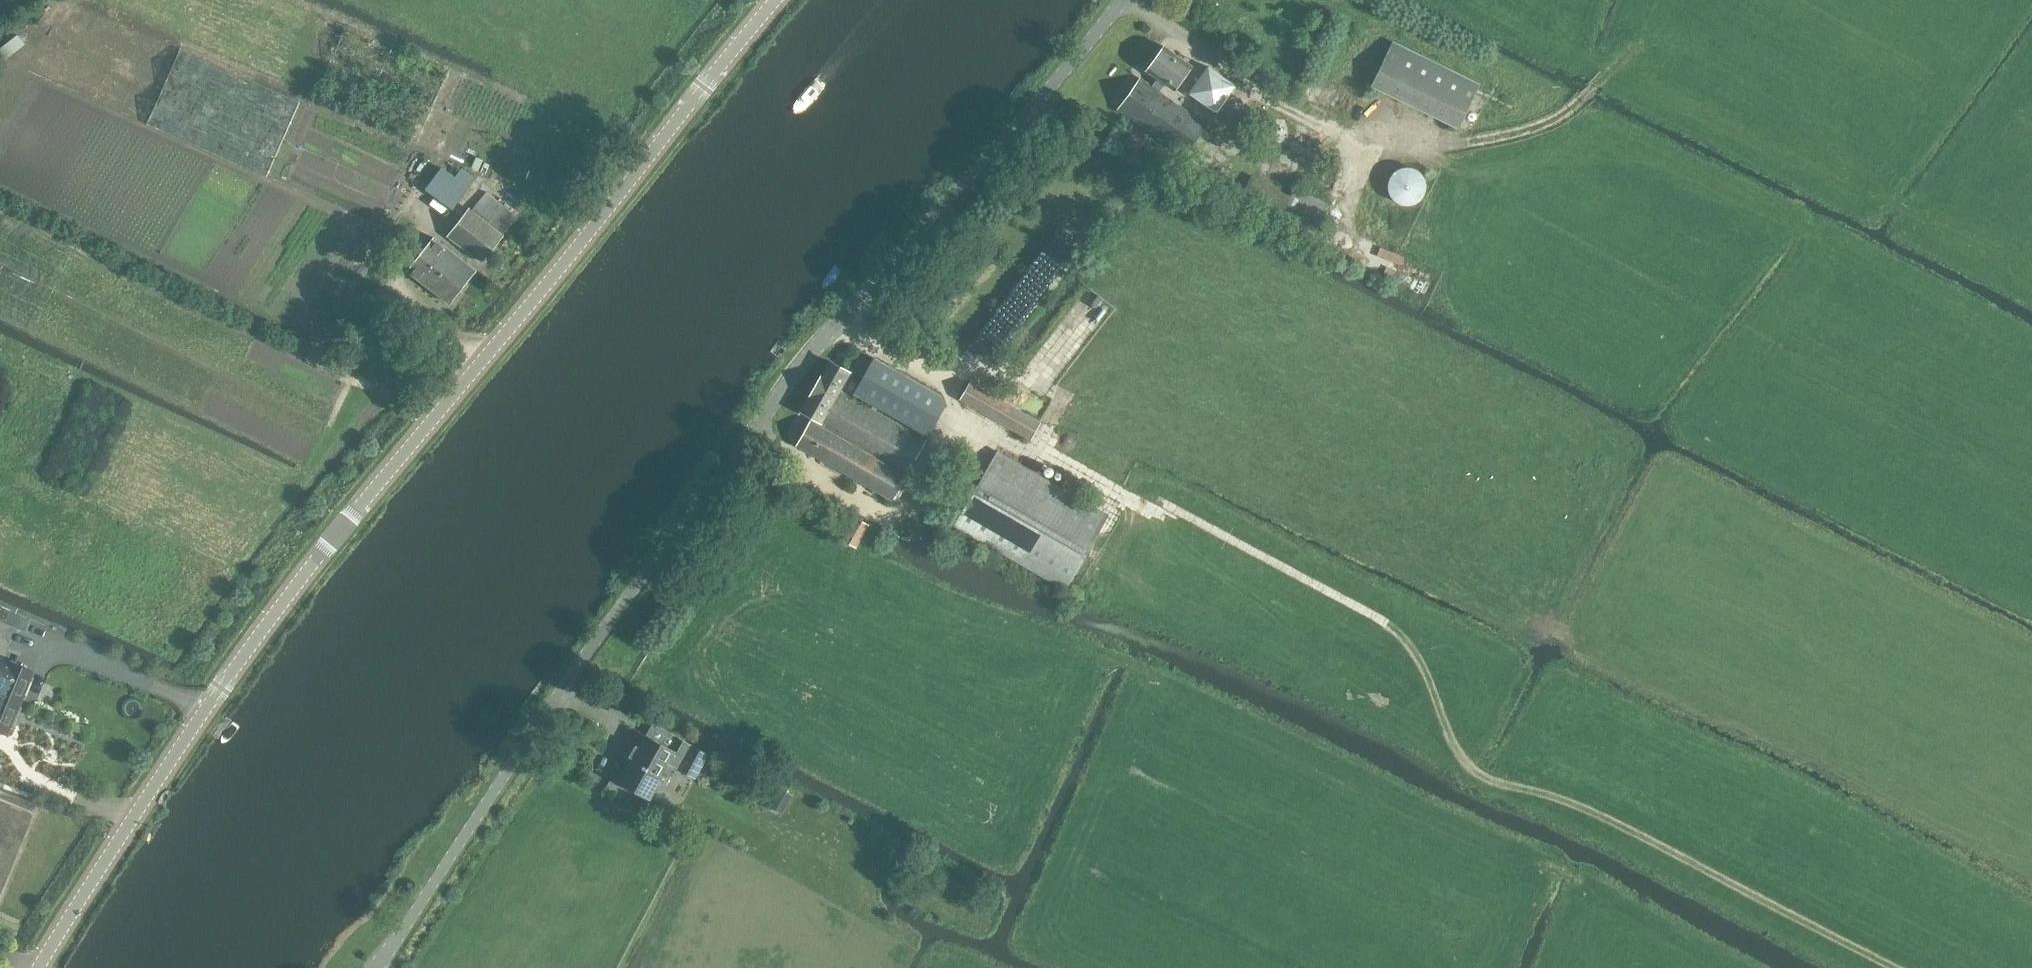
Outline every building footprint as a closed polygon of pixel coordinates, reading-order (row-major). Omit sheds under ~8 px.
[(18,34),(0,48),(0,54),(4,59),(25,43),(18,34)] [(1480,84),(1393,41),(1372,85),(1458,127),(1480,84)] [(1140,78),(1118,108),(1184,154),(1205,125),(1159,91),(1165,83),(1174,90),(1191,65),(1163,45),(1146,70),(1157,77),(1152,86),(1140,78)] [(1188,93),(1215,112),(1235,85),(1207,66),(1188,93)] [(162,127),(268,171),(276,152),(276,156),(298,102),(298,99),(271,88),(270,108),(258,107),(250,104),(235,103),(235,107),(227,104),(196,103),(194,102),(194,103),(182,98),(178,107),(176,106),(168,128),(169,105),(162,121),(162,127)] [(1422,177),(1422,176),(1422,171),(1421,167),(1419,164),(1416,160),(1409,155),(1405,154),(1400,153),(1395,154),(1390,155),(1387,157),(1383,160),(1381,163),(1378,167),(1376,175),(1378,184),(1380,188),(1383,192),(1389,197),(1397,199),(1401,199),(1408,197),(1415,193),(1419,189),(1420,186),(1422,182),(1422,177)] [(453,209),(469,188),(440,167),(425,189),(453,209)] [(468,208),(447,236),(481,261),(517,218),(486,191),(471,210),(468,208)] [(407,271),(449,303),(475,269),(434,237),(407,271)] [(876,357),(855,393),(928,435),(945,405),(942,394),(876,357)] [(841,391),(851,372),(830,361),(802,410),(815,417),(812,421),(811,420),(797,444),(893,499),(926,438),(841,391)] [(1032,436),(1042,418),(971,379),(961,397),(1032,436)] [(957,525),(1070,587),(1112,511),(999,449),(957,525)] [(854,516),(841,539),(857,547),(869,524),(854,516)] [(16,613),(11,626),(26,631),(31,619),(16,613)] [(19,701),(22,693),(26,694),(32,681),(28,679),(32,670),(14,663),(13,664),(0,658),(0,693),(19,701)] [(19,701),(0,693),(0,729),(6,732),(10,723),(14,724),(20,710),(16,709),(19,701)] [(654,725),(648,736),(623,782),(651,798),(670,764),(693,777),(706,753),(654,725)] [(782,787),(771,806),(781,812),(792,793),(782,787)]
